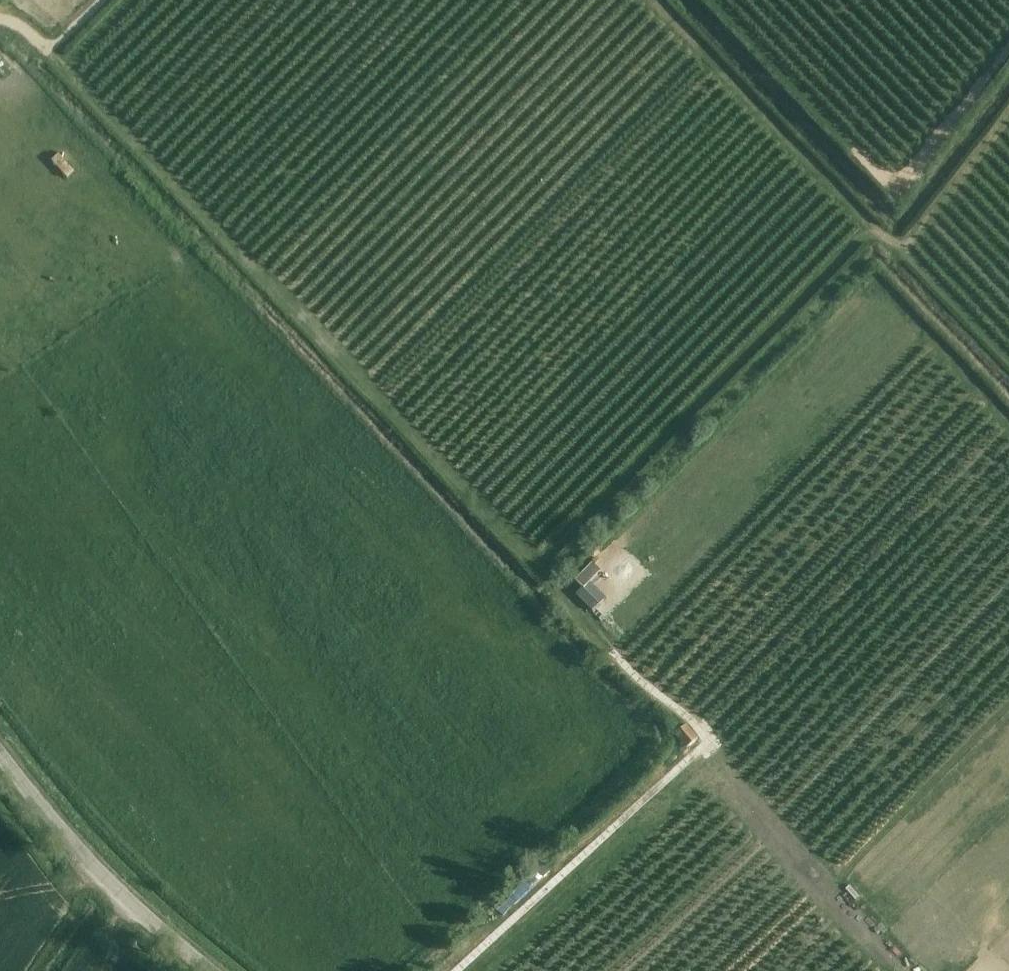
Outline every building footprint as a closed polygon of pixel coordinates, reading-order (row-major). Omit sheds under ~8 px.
[(698,739),(687,725),(676,734),(687,748),(698,739)]
